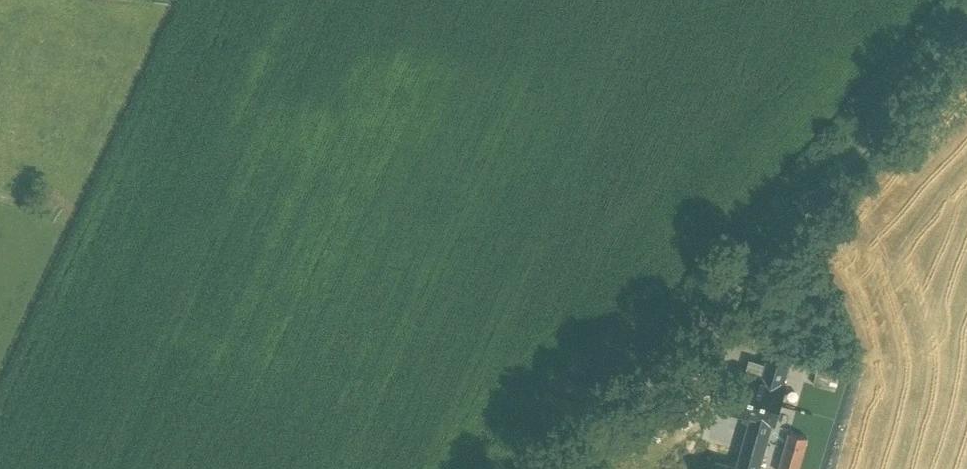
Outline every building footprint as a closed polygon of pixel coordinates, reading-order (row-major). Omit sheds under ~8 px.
[(769,360),(765,376),(745,371),(734,411),(753,416),(744,450),(764,456),(773,422),(776,423),(788,383),(785,382),(789,365),(769,360)] [(791,432),(781,468),(800,468),(809,437),(791,432)] [(739,466),(720,460),(717,468),(760,468),(764,456),(744,450),(739,466)]
